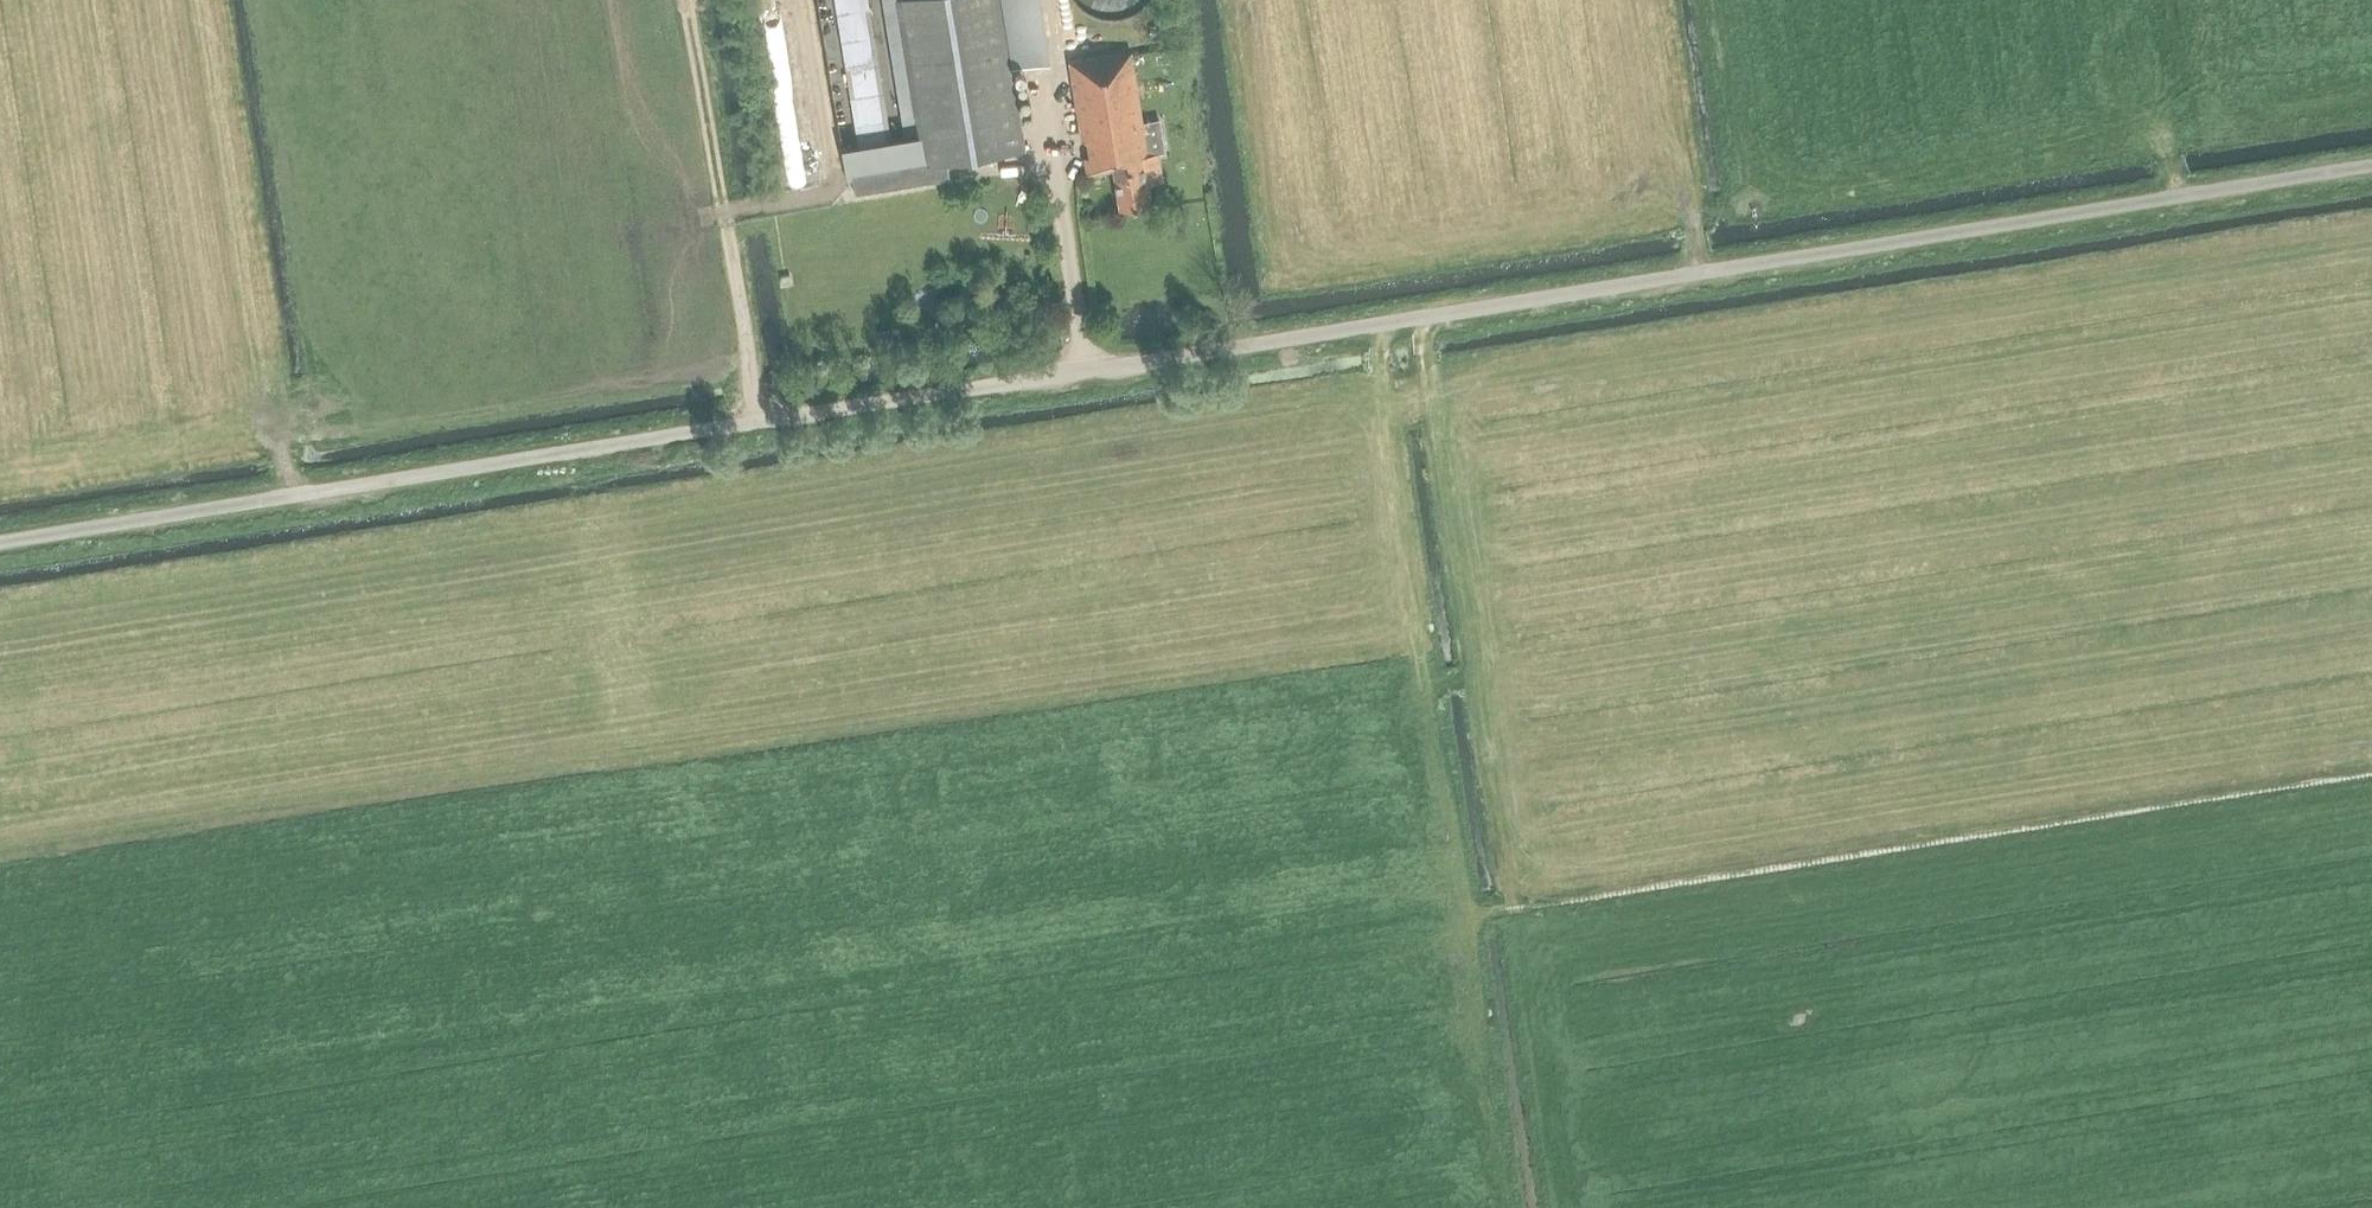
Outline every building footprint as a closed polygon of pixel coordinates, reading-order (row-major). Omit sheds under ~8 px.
[(849,127),(889,122),(874,0),(833,0),(849,127)] [(913,107),(921,164),(947,160),(1021,149),(1009,66),(999,0),(897,0),(913,107)] [(1043,0),(1006,0),(1012,36),(1048,30),(1043,0)] [(1076,2),(1085,9),(1094,15),(1105,17),(1116,17),(1127,14),(1137,9),(1144,1),(1145,0),(1075,0),(1076,2)] [(1147,203),(1144,183),(1160,181),(1157,161),(1146,162),(1130,52),(1068,61),(1080,141),(1085,140),(1088,156),(1082,157),(1085,173),(1111,169),(1117,207),(1147,203)] [(947,160),(921,164),(852,174),(856,193),(950,178),(947,160)] [(1014,301),(1016,315),(1023,314),(1022,300),(1014,301)]
